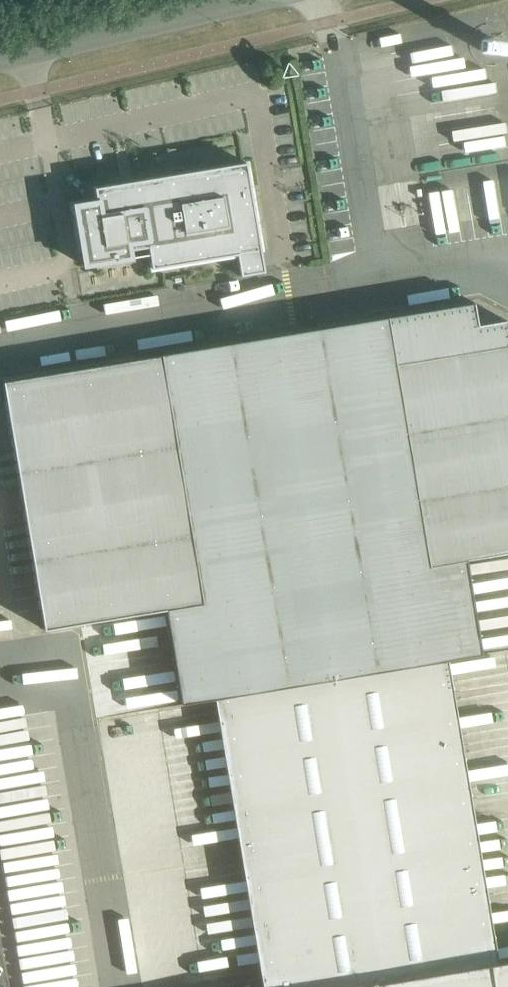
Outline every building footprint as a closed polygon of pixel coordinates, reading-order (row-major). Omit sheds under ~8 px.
[(489,71),(497,66),(502,59),(504,52),(504,44),(501,37),(495,32),(488,28),(479,27),(471,30),(465,35),(460,43),(460,52),(463,61),(470,68),(479,72),(489,71)] [(102,187),(95,188),(97,201),(75,205),(81,238),(77,238),(78,248),(82,247),(86,266),(132,258),(131,250),(149,247),(152,268),(161,267),(240,254),(243,274),(265,271),(247,162),(102,186),(102,187)] [(480,327),(476,303),(388,318),(429,565),(466,559),(507,552),(507,322),(480,327)] [(182,703),(224,696),(439,660),(482,653),(466,559),(429,565),(388,318),(162,356),(203,602),(166,608),(182,703)] [(162,356),(4,382),(45,629),(166,608),(203,602),(162,356)] [(385,981),(490,964),(439,660),(224,696),(273,986),(349,986),(385,981)] [(490,964),(494,986),(507,986),(507,960),(490,964)] [(490,964),(385,981),(386,986),(494,986),(490,964)]
